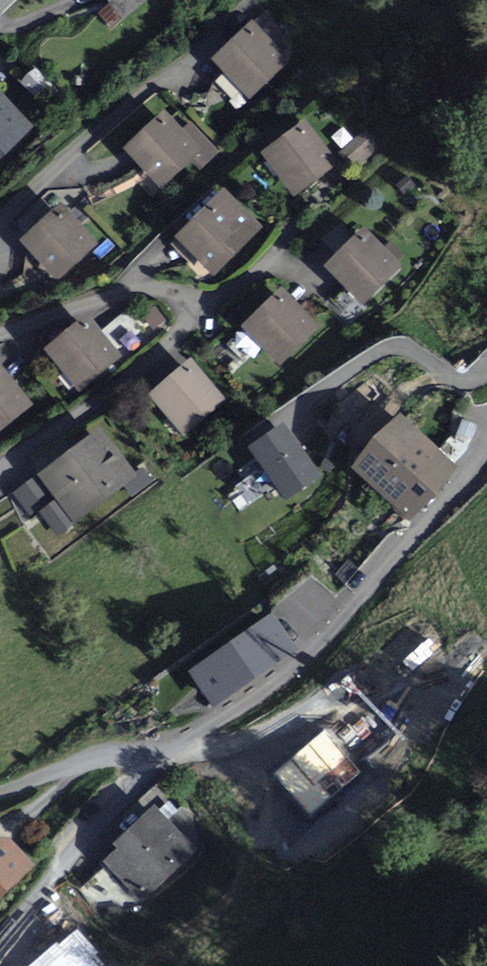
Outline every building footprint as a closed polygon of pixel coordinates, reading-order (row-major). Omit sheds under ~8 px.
[(125,11),(138,0),(116,0),(125,11)] [(287,60),(252,22),(216,55),(251,93),(287,60)] [(0,98),(0,152),(27,128),(0,98)] [(213,148),(188,123),(180,131),(162,113),(128,146),(163,182),(195,152),(202,159),(213,148)] [(333,161),(305,125),(267,153),(295,190),(333,161)] [(258,228),(223,192),(179,234),(214,270),(258,228)] [(94,243),(61,205),(24,237),(57,275),(94,243)] [(398,265),(363,229),(328,262),(363,299),(398,265)] [(317,325),(281,288),(245,323),(281,360),(317,325)] [(117,355),(85,317),(48,348),(80,386),(117,355)] [(220,399),(190,364),(153,395),(184,431),(220,399)] [(0,368),(0,427),(29,405),(0,368)] [(408,514),(453,467),(400,417),(355,464),(408,514)] [(316,473),(281,425),(252,446),(287,494),(316,473)] [(135,477),(96,427),(11,493),(32,519),(39,514),(57,537),(135,477)] [(294,646),(272,615),(192,670),(214,702),(294,646)] [(358,770),(326,732),(279,773),(311,811),(358,770)] [(195,850),(150,804),(109,845),(113,849),(101,860),(142,902),(195,850)] [(0,839),(0,896),(31,864),(4,839),(0,839)] [(78,932),(38,965),(100,965),(90,955),(95,951),(78,932)]
